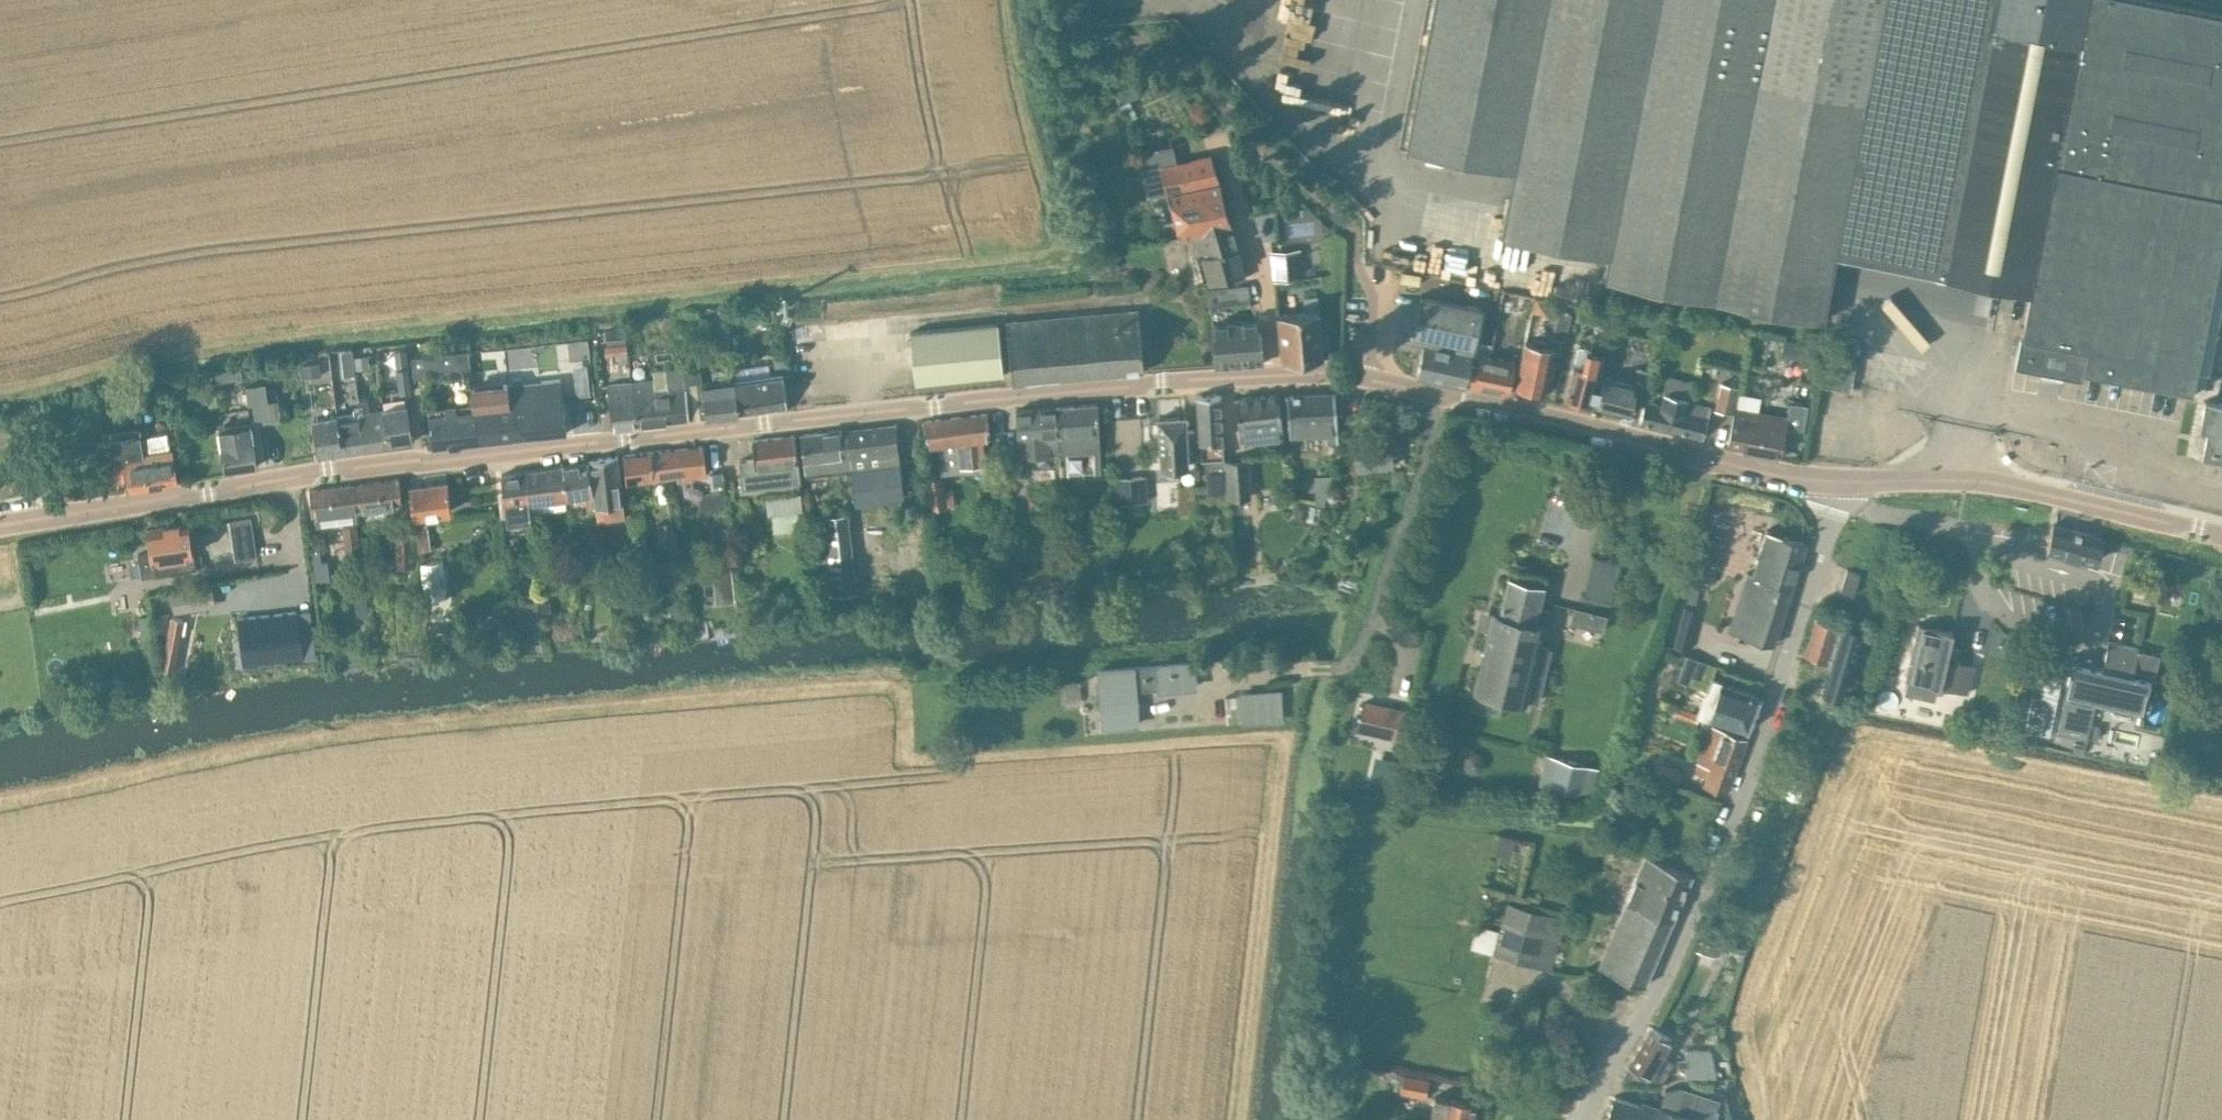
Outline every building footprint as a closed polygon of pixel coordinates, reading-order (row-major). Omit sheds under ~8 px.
[(1405,148),(1514,169),(1500,235),(1608,256),(1604,277),(1823,319),(1834,254),(2029,291),(2021,335),(2018,335),(2013,364),(2080,377),(2081,371),(2191,391),(2195,369),(2209,372),(2221,301),(2221,14),(2153,0),(1434,0),(1405,148)] [(1182,237),(1231,228),(1218,179),(1211,154),(1191,159),(1186,139),(1136,150),(1141,171),(1147,196),(1158,194),(1158,193),(1165,191),(1178,238),(1182,237)] [(1231,228),(1182,237),(1184,242),(1190,240),(1202,280),(1207,278),(1207,280),(1232,274),(1234,280),(1245,277),(1231,228)] [(1270,281),(1300,278),(1297,248),(1267,251),(1270,281)] [(1116,270),(1118,250),(1108,249),(1106,269),(1116,270)] [(1209,311),(1218,310),(1218,306),(1231,305),(1249,303),(1247,284),(1229,285),(1206,288),(1209,311)] [(1416,337),(1472,349),(1481,307),(1419,295),(1412,337),(1416,337)] [(1283,362),(1321,358),(1316,312),(1318,311),(1317,296),(1303,297),(1305,313),(1278,316),(1283,362)] [(1011,384),(1143,372),(1137,307),(1005,320),(1011,384)] [(1577,307),(1574,319),(1587,322),(1590,310),(1577,307)] [(1565,339),(1571,312),(1558,309),(1552,336),(1565,339)] [(1215,366),(1261,361),(1257,320),(1211,324),(1215,366)] [(914,384),(1003,376),(998,322),(909,330),(914,384)] [(606,343),(626,341),(625,328),(604,329),(606,343)] [(1469,363),(1472,349),(1416,337),(1414,355),(1419,356),(1415,375),(1464,385),(1469,363)] [(1547,341),(1533,337),(1532,340),(1524,339),(1514,387),(1544,393),(1551,357),(1554,345),(1546,344),(1547,341)] [(604,345),(605,355),(627,352),(626,342),(604,345)] [(1798,342),(1795,356),(1812,359),(1814,344),(1798,342)] [(1571,362),(1563,398),(1591,405),(1592,400),(1596,402),(1595,406),(1625,413),(1629,414),(1636,385),(1603,377),(1601,383),(1596,382),(1599,369),(1603,352),(1590,348),(1577,345),(1573,362),(1571,362)] [(741,348),(729,350),(731,363),(742,361),(741,348)] [(468,350),(411,358),(413,379),(471,371),(470,364),(468,352),(468,350)] [(1469,363),(1464,385),(1506,394),(1511,372),(1513,360),(1497,357),(1497,356),(1479,353),(1477,364),(1469,363)] [(354,357),(356,370),(370,368),(369,355),(354,357)] [(302,375),(324,373),(322,359),(300,362),(302,375)] [(683,385),(682,370),(682,364),(665,366),(667,378),(655,379),(655,377),(630,380),(635,424),(686,418),(683,385)] [(1636,366),(1633,380),(1645,382),(1648,369),(1636,366)] [(343,368),(342,368),(343,371),(343,376),(355,375),(354,367),(343,368)] [(399,396),(412,395),(409,368),(396,369),(399,396)] [(737,412),(733,379),(700,383),(699,368),(682,370),(683,385),(686,418),(737,412)] [(241,369),(215,372),(216,382),(242,380),(241,369)] [(733,379),(737,412),(786,406),(782,372),(733,379)] [(472,409),(467,410),(471,432),(472,442),(514,437),(567,432),(565,416),(561,377),(508,383),(508,382),(470,386),(472,409)] [(588,379),(574,380),(576,396),(590,394),(588,379)] [(611,427),(635,424),(630,380),(606,383),(611,427)] [(135,401),(152,399),(150,382),(133,384),(135,396),(135,401)] [(1731,412),(1736,386),(1719,382),(1714,409),(1731,412)] [(265,383),(245,386),(248,405),(252,404),(255,424),(270,422),(267,401),(265,383)] [(365,383),(355,385),(357,399),(367,397),(365,383)] [(216,392),(207,393),(209,410),(218,408),(216,392)] [(1337,443),(1336,429),(1334,392),(1285,395),(1288,437),(1325,435),(1325,443),(1337,443)] [(1708,406),(1687,402),(1688,399),(1662,393),(1659,403),(1645,400),(1639,425),(1700,440),(1708,406)] [(1238,441),(1282,437),(1278,394),(1235,397),(1238,441)] [(1205,495),(1224,492),(1222,448),(1222,439),(1220,395),(1197,396),(1199,456),(1203,459),(1205,495)] [(388,444),(383,407),(369,410),(367,397),(357,399),(359,407),(365,448),(388,444)] [(1156,399),(1147,399),(1148,424),(1157,423),(1158,457),(1159,467),(1188,465),(1188,459),(1195,459),(1194,443),(1194,430),(1186,430),(1186,415),(1185,397),(1156,399)] [(2221,461),(2221,403),(2202,400),(2198,422),(2206,423),(2200,457),(2221,461)] [(1726,446),(1780,456),(1785,428),(1803,431),(1806,405),(1788,402),(1786,418),(1757,412),(1735,408),(1734,408),(1726,446)] [(1057,406),(1060,463),(1061,475),(1100,472),(1098,448),(1096,403),(1057,406)] [(383,407),(388,444),(412,441),(406,404),(383,407)] [(443,412),(426,413),(430,447),(472,442),(471,432),(467,410),(456,411),(456,404),(442,405),(443,412)] [(1043,467),(1060,463),(1057,406),(1014,409),(1017,454),(1018,464),(1028,467),(1034,468),(1043,467)] [(340,452),(365,448),(359,407),(353,408),(354,413),(335,416),(340,452)] [(955,416),(953,416),(955,440),(957,457),(958,463),(958,465),(959,471),(962,471),(962,470),(980,468),(980,471),(986,471),(985,462),(984,457),(982,438),(989,437),(986,412),(955,416)] [(317,455),(340,452),(335,416),(312,419),(317,455)] [(902,496),(896,441),(894,423),(799,434),(801,457),(804,475),(850,469),(854,502),(902,496)] [(257,466),(250,424),(218,430),(221,453),(215,454),(216,462),(223,461),(224,471),(257,466)] [(143,457),(148,488),(177,484),(172,448),(154,451),(152,433),(140,435),(143,456),(143,457)] [(127,491),(148,488),(143,457),(143,456),(140,435),(110,439),(116,481),(125,480),(127,491)] [(802,510),(799,492),(800,492),(796,457),(794,435),(752,440),(753,455),(738,457),(741,487),(734,488),(735,498),(765,494),(768,514),(802,510)] [(662,449),(665,474),(682,472),(683,477),(705,474),(701,444),(662,449)] [(21,450),(13,451),(15,465),(24,463),(27,463),(26,457),(24,449),(21,450)] [(625,479),(665,474),(662,449),(622,454),(625,479)] [(588,463),(592,504),(597,504),(599,522),(623,519),(617,457),(589,461),(589,463),(588,463)] [(1226,497),(1248,495),(1246,457),(1224,459),(1226,497)] [(587,505),(592,504),(588,463),(565,466),(567,494),(585,492),(587,505)] [(529,499),(567,494),(565,466),(525,472),(528,508),(530,508),(529,499)] [(1403,470),(1390,472),(1391,486),(1405,484),(1403,470)] [(507,511),(528,508),(525,472),(502,475),(507,511)] [(1114,503),(1147,500),(1145,474),(1112,477),(1114,503)] [(1316,503),(1324,503),(1326,496),(1327,490),(1331,474),(1315,475),(1316,503)] [(929,508),(946,506),(942,476),(925,478),(929,508)] [(398,478),(355,484),(357,509),(401,504),(398,478)] [(428,485),(409,488),(413,516),(432,513),(451,510),(446,482),(428,485)] [(355,484),(310,489),(310,493),(313,515),(314,514),(316,526),(357,521),(355,510),(357,509),(355,484)] [(1178,513),(1195,512),(1193,485),(1176,486),(1178,513)] [(1327,490),(1326,496),(1329,501),(1335,501),(1339,498),(1340,493),(1337,488),(1331,487),(1327,490)] [(1296,500),(1292,518),(1305,520),(1308,502),(1296,500)] [(822,615),(835,613),(833,595),(856,592),(847,512),(811,516),(822,615)] [(250,517),(228,521),(235,560),(256,556),(250,517)] [(142,577),(196,569),(187,519),(145,527),(150,552),(138,554),(142,577)] [(675,521),(657,523),(660,550),(679,547),(675,521)] [(347,558),(362,556),(358,524),(342,526),(347,558)] [(2095,561),(2101,537),(2052,524),(2046,548),(2095,561)] [(417,551),(431,549),(428,526),(414,528),(417,551)] [(1772,645),(1806,542),(1764,529),(1750,573),(1745,571),(1726,630),(1772,645)] [(646,530),(631,532),(633,552),(648,550),(646,530)] [(396,566),(415,564),(412,534),(394,535),(396,566)] [(730,555),(711,557),(713,581),(715,581),(732,579),(730,555)] [(442,562),(419,564),(423,600),(446,598),(442,562)] [(1851,592),(1858,572),(1846,568),(1839,588),(1851,592)] [(1487,631),(1473,690),(1525,702),(1526,699),(1539,701),(1551,648),(1539,645),(1543,625),(1548,608),(1538,605),(1542,585),(1508,577),(1499,615),(1491,613),(1487,631)] [(1689,586),(1685,602),(1695,605),(1699,589),(1689,586)] [(366,588),(354,589),(357,617),(369,616),(366,588)] [(1001,588),(987,589),(988,604),(1002,603),(1001,588)] [(540,601),(541,619),(552,618),(551,600),(540,601)] [(537,601),(520,603),(522,623),(539,622),(537,601)] [(688,601),(674,603),(676,619),(690,617),(688,601)] [(1898,605),(1897,613),(1905,615),(1907,607),(1898,605)] [(297,611),(238,617),(242,654),(278,650),(279,658),(316,654),(312,624),(299,625),(297,611)] [(148,613),(137,615),(141,642),(152,640),(148,613)] [(169,616),(159,668),(174,671),(184,619),(178,618),(169,616)] [(164,618),(154,619),(155,633),(165,632),(164,618)] [(1834,625),(1814,619),(1803,655),(1813,658),(1811,664),(1827,669),(1822,685),(1831,688),(1827,700),(1837,703),(1848,665),(1840,662),(1843,653),(1851,655),(1858,630),(1835,623),(1834,625)] [(1674,646),(1677,647),(1687,650),(1690,638),(1683,627),(1681,623),(1680,622),(1674,646)] [(1967,693),(1973,664),(1946,658),(1952,631),(1916,622),(1903,678),(1906,679),(1903,692),(1933,699),(1936,686),(1967,693)] [(2004,636),(2001,650),(2006,651),(2021,655),(2025,642),(2010,638),(2004,636)] [(2154,681),(2159,654),(2137,649),(2138,647),(2107,640),(2101,667),(2070,661),(2066,678),(2037,671),(2026,727),(2058,733),(2066,698),(2141,714),(2149,680),(2154,681)] [(1707,691),(1716,666),(1684,654),(1675,679),(1707,691)] [(1197,688),(1195,659),(1154,662),(1154,665),(1135,666),(1135,664),(1096,667),(1101,729),(1140,726),(1137,690),(1156,689),(1156,691),(1197,688)] [(1744,731),(1758,696),(1720,682),(1706,717),(1744,731)] [(1241,722),(1282,719),(1280,689),(1238,692),(1241,722)] [(1398,739),(1404,713),(1363,704),(1357,731),(1398,739)] [(1699,714),(1676,704),(1672,713),(1695,723),(1699,714)] [(2090,724),(2087,736),(2097,738),(2099,726),(2090,724)] [(1723,794),(1744,739),(1709,725),(1691,772),(1703,777),(1700,785),(1723,794)] [(2087,741),(2085,751),(2093,753),(2095,743),(2087,741)] [(1382,756),(1377,779),(1390,782),(1395,759),(1382,756)] [(1559,757),(1551,787),(1580,794),(1587,764),(1559,757)] [(1683,770),(1670,765),(1664,779),(1678,784),(1683,770)] [(1643,984),(1689,874),(1644,855),(1625,899),(1596,964),(1643,984)] [(1479,885),(1477,894),(1486,897),(1489,888),(1479,885)] [(1550,971),(1550,970),(1550,969),(1553,951),(1562,918),(1505,903),(1491,956),(1550,971)] [(1733,944),(1732,949),(1738,950),(1740,951),(1743,952),(1744,952),(1745,946),(1742,946),(1733,944)] [(1661,1079),(1671,1062),(1661,1056),(1671,1039),(1651,1026),(1628,1065),(1647,1076),(1651,1079),(1661,1079)] [(1684,1078),(1715,1076),(1709,1049),(1684,1049),(1684,1078)] [(1382,1070),(1380,1080),(1393,1083),(1395,1072),(1382,1070)] [(1425,1097),(1428,1079),(1401,1075),(1396,1074),(1393,1091),(1425,1097)] [(1719,1100),(1678,1086),(1670,1110),(1658,1107),(1656,1111),(1624,1101),(1611,1096),(1604,1119),(1712,1119),(1719,1100)] [(1474,1102),(1433,1095),(1429,1114),(1439,1116),(1439,1119),(1471,1119),(1474,1102)]
